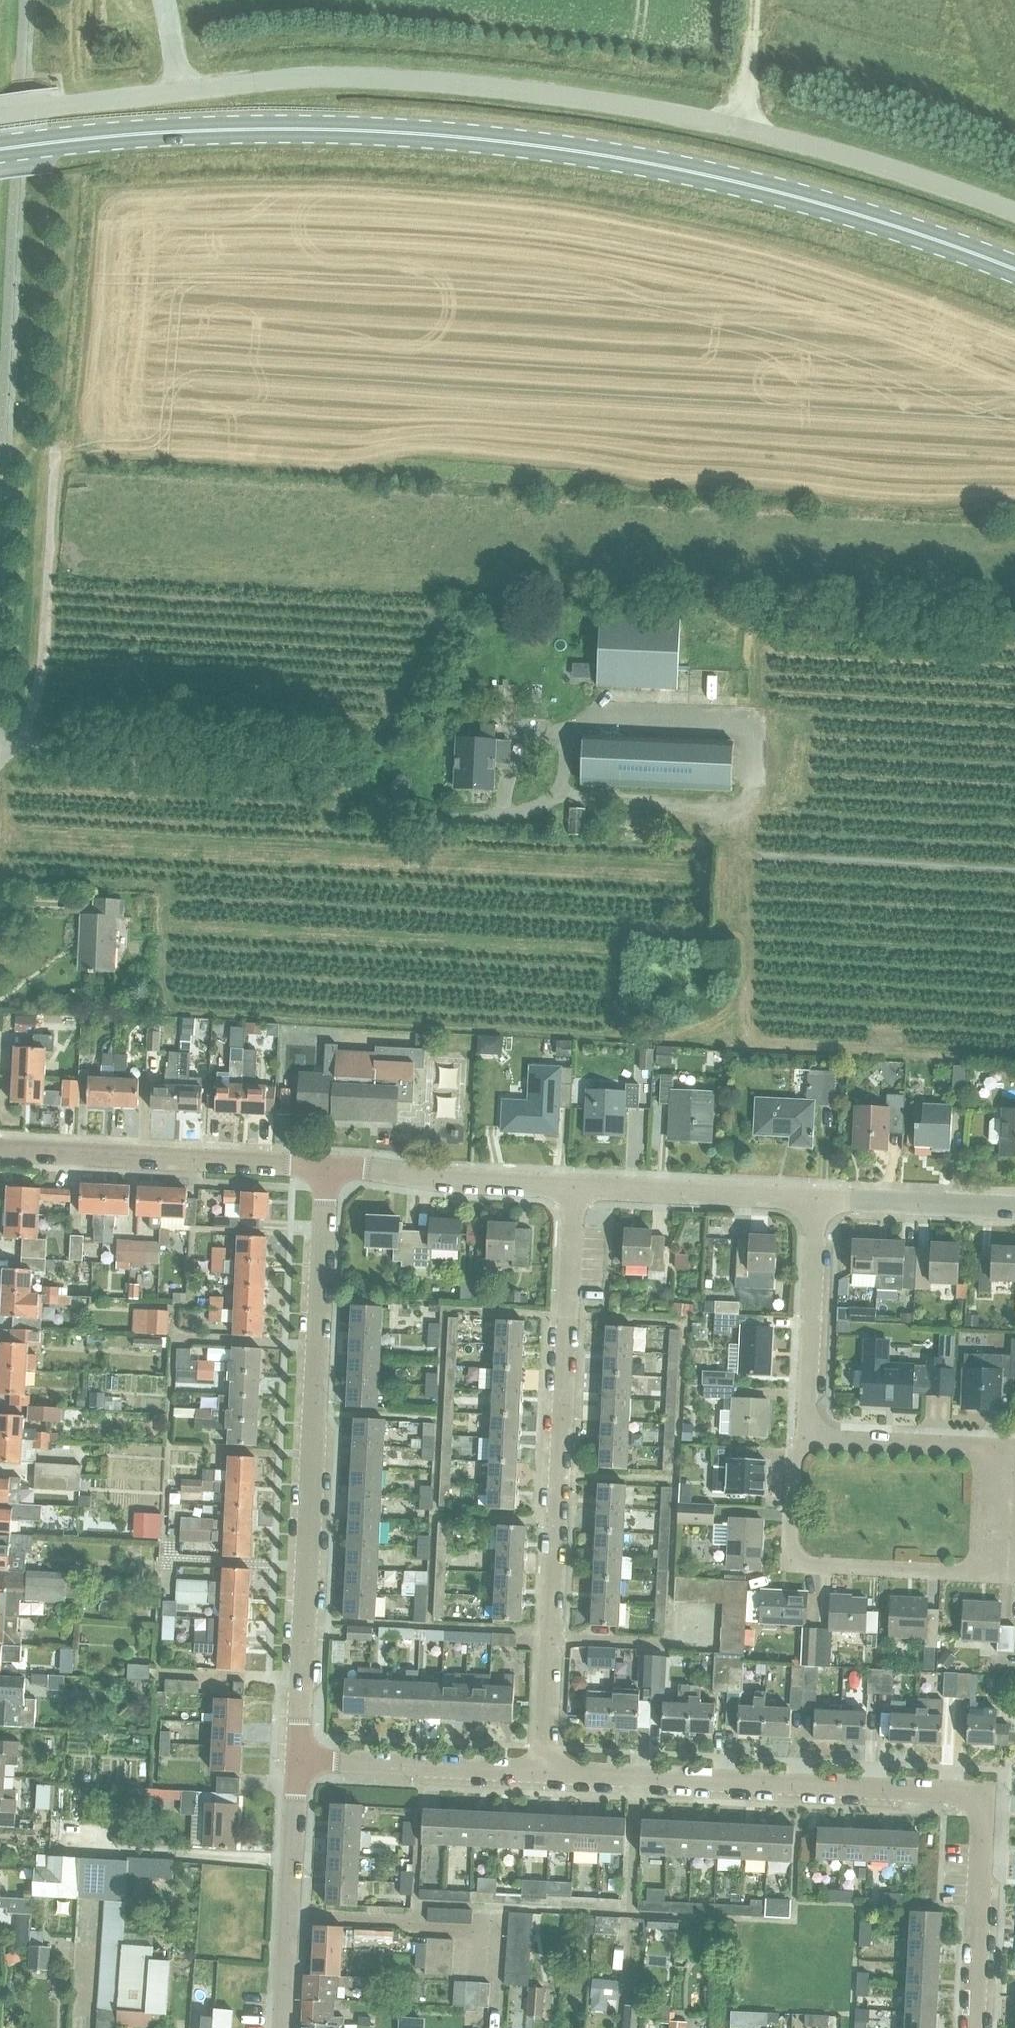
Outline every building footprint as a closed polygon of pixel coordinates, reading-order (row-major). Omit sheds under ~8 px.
[(599,687),(678,690),(681,618),(601,615),(599,687)] [(456,786),(493,788),(496,723),(481,722),(480,739),(459,737),(456,786)] [(582,783),(731,790),(733,740),(584,733),(582,783)] [(570,834),(586,834),(586,807),(570,807),(570,834)] [(123,918),(124,901),(95,900),(94,916),(82,915),(79,970),(115,972),(117,918),(123,918)] [(16,1016),(15,1032),(36,1033),(37,1017),(16,1016)] [(150,1017),(149,1026),(148,1050),(160,1051),(161,1017),(150,1017)] [(426,1047),(427,1035),(416,1034),(415,1046),(426,1047)] [(17,1048),(15,1078),(46,1080),(47,1050),(54,1050),(54,1037),(37,1036),(36,1049),(17,1048)] [(299,1072),(297,1110),(335,1111),(334,1116),(398,1119),(399,1101),(414,1102),(416,1063),(426,1064),(426,1048),(373,1046),(373,1053),(338,1052),(339,1044),(326,1044),(324,1073),(299,1072)] [(216,1111),(241,1112),(244,1050),(244,1048),(231,1047),(230,1073),(217,1072),(217,1083),(209,1083),(208,1107),(216,1107),(216,1111)] [(641,1049),(641,1068),(653,1069),(654,1050),(641,1049)] [(244,1050),(241,1112),(266,1113),(266,1110),(275,1110),(276,1086),(254,1085),(255,1073),(257,1050),(244,1050)] [(104,1053),(103,1066),(116,1066),(115,1078),(116,1054),(104,1053)] [(153,1108),(177,1109),(179,1053),(171,1053),(170,1068),(167,1068),(167,1085),(154,1084),(153,1108)] [(179,1053),(177,1109),(203,1110),(204,1078),(189,1078),(190,1053),(179,1053)] [(115,1078),(114,1108),(118,1108),(125,1108),(134,1109),(138,1109),(139,1096),(140,1086),(140,1079),(127,1079),(128,1067),(129,1054),(116,1054),(116,1066),(115,1078)] [(955,1065),(953,1095),(966,1096),(967,1066),(955,1065)] [(504,1100),(502,1131),(558,1134),(560,1108),(572,1108),(573,1068),(535,1066),(534,1101),(504,1100)] [(670,1139),(709,1141),(711,1092),(673,1091),(673,1075),(662,1074),(661,1104),(672,1105),(670,1139)] [(832,1103),(833,1076),(808,1075),(807,1102),(757,1100),(756,1133),(784,1134),(785,1131),(792,1132),(792,1144),(811,1145),(812,1135),(813,1135),(814,1130),(812,1129),(813,1102),(832,1103)] [(88,1099),(88,1106),(104,1107),(114,1108),(114,1106),(115,1078),(89,1077),(88,1099)] [(46,1080),(15,1078),(14,1101),(60,1104),(61,1093),(45,1092),(46,1080)] [(65,1081),(64,1105),(71,1106),(78,1106),(79,1081),(65,1081)] [(639,1108),(640,1084),(627,1083),(627,1092),(586,1090),(584,1134),(625,1136),(627,1108),(639,1108)] [(903,1128),(905,1095),(888,1095),(887,1108),(857,1107),(855,1147),(886,1149),(887,1127),(903,1128)] [(950,1143),(952,1108),(942,1108),(942,1103),(922,1103),(921,1115),(915,1114),(914,1145),(932,1146),(932,1150),(940,1151),(940,1143),(950,1143)] [(427,1132),(441,1130),(438,1111),(409,1115),(410,1125),(426,1123),(427,1132)] [(992,1143),(1002,1144),(1001,1155),(1014,1155),(1014,1111),(1003,1111),(1003,1120),(994,1119),(991,1122),(990,1140),(992,1143)] [(95,1241),(103,1241),(106,1184),(83,1183),(81,1212),(94,1212),(93,1227),(96,1227),(95,1241)] [(106,1184),(103,1241),(112,1242),(113,1227),(116,1227),(117,1214),(130,1214),(131,1185),(106,1184)] [(10,1186),(9,1213),(41,1215),(42,1201),(73,1202),(74,1190),(10,1186)] [(161,1216),(163,1187),(138,1186),(137,1215),(149,1215),(148,1227),(161,1228),(161,1216)] [(160,1245),(170,1245),(171,1229),(188,1230),(189,1224),(196,1224),(197,1197),(187,1197),(187,1189),(163,1187),(161,1216),(161,1228),(160,1245)] [(227,1193),(226,1204),(226,1217),(216,1217),(216,1228),(260,1230),(261,1220),(269,1221),(270,1195),(227,1193)] [(25,1238),(24,1258),(48,1260),(50,1240),(40,1239),(41,1215),(9,1213),(7,1237),(25,1238)] [(404,1267),(415,1267),(416,1230),(405,1230),(406,1222),(402,1221),(402,1217),(371,1216),(370,1247),(397,1248),(396,1260),(404,1260),(404,1267)] [(415,1267),(432,1268),(433,1247),(462,1248),(463,1220),(433,1219),(433,1231),(416,1230),(415,1267)] [(516,1265),(530,1266),(531,1228),(517,1227),(517,1223),(492,1222),(490,1257),(516,1259),(516,1265)] [(651,1271),(666,1271),(667,1235),(654,1234),(654,1230),(628,1229),(626,1265),(651,1266),(651,1271)] [(738,1239),(735,1288),(773,1290),(776,1236),(750,1234),(750,1240),(738,1239)] [(72,1259),(85,1259),(85,1235),(72,1235),(72,1259)] [(238,1262),(267,1264),(268,1239),(239,1238),(238,1262)] [(118,1239),(118,1260),(130,1261),(132,1240),(118,1239)] [(132,1240),(130,1261),(148,1261),(148,1240),(132,1240)] [(877,1275),(878,1275),(880,1241),(854,1240),(852,1274),(853,1274),(852,1285),(877,1286),(877,1275)] [(878,1290),(902,1290),(902,1288),(915,1288),(917,1256),(903,1255),(904,1242),(880,1241),(878,1275),(878,1290)] [(917,1256),(915,1288),(930,1289),(930,1282),(957,1284),(958,1245),(931,1243),(931,1248),(926,1248),(926,1256),(917,1256)] [(1014,1281),(1014,1247),(992,1246),(992,1260),(979,1259),(978,1290),(990,1291),(990,1280),(1014,1281)] [(226,1262),(227,1248),(213,1248),(213,1261),(226,1262)] [(689,1255),(676,1255),(675,1269),(688,1269),(689,1255)] [(6,1269),(5,1294),(32,1295),(61,1296),(61,1288),(45,1287),(45,1295),(33,1294),(34,1271),(48,1272),(48,1260),(24,1258),(23,1270),(6,1269)] [(226,1273),(226,1262),(213,1261),(212,1272),(226,1273)] [(237,1287),(266,1289),(267,1264),(238,1262),(237,1287)] [(131,1284),(130,1299),(139,1299),(140,1285),(131,1284)] [(957,1298),(968,1298),(968,1284),(957,1284),(957,1298)] [(266,1289),(237,1287),(236,1311),(265,1313),(266,1289)] [(15,1317),(15,1330),(43,1332),(44,1304),(71,1305),(71,1297),(61,1296),(32,1295),(5,1294),(3,1317),(15,1317)] [(225,1298),(211,1297),(210,1310),(224,1311),(225,1298)] [(713,1313),(713,1314),(737,1315),(737,1301),(714,1300),(714,1302),(713,1313)] [(713,1313),(714,1302),(705,1302),(704,1313),(713,1313)] [(354,1306),(352,1332),(382,1333),(384,1307),(354,1306)] [(837,1318),(849,1319),(875,1320),(875,1309),(837,1306),(837,1318)] [(210,1310),(210,1322),(223,1323),(224,1311),(210,1310)] [(235,1324),(235,1336),(263,1338),(265,1313),(236,1311),(235,1324)] [(149,1336),(169,1337),(170,1313),(150,1312),(149,1336)] [(737,1315),(713,1314),(712,1334),(728,1335),(728,1326),(736,1327),(737,1315)] [(449,1317),(448,1342),(458,1342),(460,1318),(449,1317)] [(497,1321),(496,1344),(524,1345),(525,1322),(497,1321)] [(430,1323),(429,1336),(441,1336),(441,1324),(430,1323)] [(607,1326),(605,1349),(633,1351),(634,1328),(607,1326)] [(739,1373),(770,1374),(772,1328),(741,1327),(739,1373)] [(3,1342),(1,1369),(28,1371),(28,1370),(38,1371),(39,1355),(29,1354),(30,1345),(42,1345),(43,1332),(15,1330),(15,1342),(3,1342)] [(668,1353),(678,1353),(679,1330),(669,1330),(668,1353)] [(352,1332),(351,1357),(381,1358),(382,1333),(352,1332)] [(938,1358),(927,1358),(927,1366),(913,1365),(886,1364),(887,1340),(864,1339),(861,1402),(884,1403),(884,1398),(911,1400),(911,1391),(925,1392),(925,1393),(951,1395),(953,1370),(955,1336),(940,1335),(938,1358)] [(441,1336),(429,1336),(429,1348),(440,1348),(441,1336)] [(135,1347),(163,1348),(163,1347),(170,1347),(170,1338),(163,1338),(163,1340),(135,1339),(135,1347)] [(962,1409),(993,1410),(994,1399),(998,1400),(998,1396),(1001,1396),(1001,1377),(1014,1378),(1014,1339),(1012,1339),(1011,1356),(965,1354),(962,1409)] [(448,1342),(447,1365),(457,1366),(458,1342),(448,1342)] [(496,1344),(495,1367),(523,1369),(524,1345),(496,1344)] [(214,1372),(215,1362),(191,1361),(191,1350),(178,1349),(176,1370),(198,1371),(214,1372)] [(227,1363),(227,1372),(262,1374),(263,1350),(234,1349),(234,1364),(227,1363)] [(605,1349),(604,1373),(632,1374),(633,1351),(605,1349)] [(678,1353),(668,1353),(667,1376),(677,1377),(678,1353)] [(351,1357),(350,1381),(380,1383),(381,1358),(351,1357)] [(447,1365),(446,1388),(456,1389),(457,1366),(447,1365)] [(483,1367),(482,1390),(494,1391),(522,1392),(523,1369),(495,1367),(483,1367)] [(28,1371),(1,1369),(0,1394),(14,1394),(13,1405),(31,1406),(31,1396),(27,1395),(28,1371)] [(176,1370),(176,1382),(197,1383),(197,1380),(198,1371),(176,1370)] [(198,1371),(197,1380),(213,1381),(214,1372),(198,1371)] [(233,1383),(232,1397),(261,1398),(262,1374),(227,1372),(226,1382),(233,1383)] [(427,1373),(426,1385),(438,1386),(438,1374),(427,1373)] [(604,1373),(603,1396),(631,1398),(632,1374),(604,1373)] [(677,1377),(667,1376),(666,1401),(676,1401),(677,1377)] [(380,1383),(350,1381),(349,1407),(379,1408),(380,1383)] [(438,1386),(426,1385),(426,1397),(438,1397),(438,1386)] [(721,1434),(730,1434),(766,1436),(768,1401),(733,1399),(734,1387),(704,1386),(704,1398),(723,1399),(722,1411),(721,1434)] [(446,1388),(444,1412),(455,1413),(456,1389),(446,1388)] [(125,1404),(128,1393),(112,1389),(109,1401),(125,1404)] [(494,1391),(492,1414),(520,1416),(522,1392),(494,1391)] [(91,1393),(90,1407),(105,1408),(106,1394),(91,1393)] [(175,1418),(198,1419),(224,1420),(259,1423),(261,1398),(232,1397),(220,1396),(220,1410),(213,1410),(175,1409),(175,1418)] [(603,1396),(602,1420),(630,1421),(631,1398),(603,1396)] [(676,1401),(666,1401),(665,1424),(675,1425),(676,1401)] [(28,1420),(60,1422),(60,1408),(28,1406),(28,1420)] [(444,1412),(443,1435),(454,1436),(455,1413),(444,1412)] [(492,1414),(491,1438),(519,1439),(520,1416),(492,1414)] [(49,1442),(49,1441),(57,1442),(57,1433),(36,1432),(36,1430),(23,1429),(23,1416),(0,1415),(0,1439),(49,1442)] [(224,1420),(198,1419),(197,1430),(231,1431),(230,1446),(258,1447),(259,1423),(224,1420)] [(356,1420),(355,1445),(385,1447),(386,1421),(356,1420)] [(602,1420),(601,1444),(629,1445),(630,1421),(602,1420)] [(425,1423),(424,1448),(435,1449),(436,1424),(425,1423)] [(675,1425),(665,1424),(664,1447),(674,1447),(675,1425)] [(443,1435),(442,1459),(453,1459),(454,1436),(443,1435)] [(491,1438),(490,1461),(518,1463),(519,1439),(491,1438)] [(36,1476),(82,1478),(82,1466),(36,1463),(37,1449),(48,1450),(49,1442),(0,1439),(0,1463),(21,1464),(21,1463),(36,1464),(36,1476)] [(629,1445),(601,1444),(600,1467),(627,1469),(629,1445)] [(355,1445),(353,1470),(383,1471),(385,1447),(355,1445)] [(712,1494),(726,1494),(763,1496),(765,1461),(736,1459),(736,1447),(713,1446),(712,1466),(714,1466),(712,1494)] [(674,1447),(664,1447),(663,1472),(673,1472),(674,1447)] [(435,1449),(424,1448),(423,1460),(435,1461),(435,1449)] [(203,1471),(203,1482),(256,1484),(257,1459),(229,1458),(228,1472),(203,1471)] [(442,1459),(441,1482),(451,1483),(453,1459),(442,1459)] [(490,1461),(489,1485),(517,1486),(518,1463),(490,1461)] [(353,1470),(352,1495),(382,1496),(383,1471),(353,1470)] [(82,1478),(36,1476),(35,1489),(81,1492),(82,1478)] [(10,1505),(21,1505),(22,1480),(0,1479),(0,1504),(10,1505)] [(228,1492),(227,1507),(255,1509),(256,1484),(203,1482),(181,1481),(181,1493),(203,1494),(203,1491),(228,1492)] [(451,1483),(441,1482),(440,1506),(450,1507),(451,1483)] [(599,1483),(598,1507),(626,1509),(627,1484),(599,1483)] [(517,1486),(489,1485),(488,1508),(516,1509),(517,1486)] [(421,1486),(421,1498),(433,1499),(433,1486),(421,1486)] [(662,1487),(661,1510),(671,1511),(672,1487),(662,1487)] [(352,1495),(351,1519),(381,1521),(382,1496),(352,1495)] [(433,1499),(421,1498),(420,1509),(432,1510),(433,1499)] [(677,1522),(713,1523),(714,1505),(678,1503),(677,1522)] [(12,1535),(13,1520),(17,1521),(20,1521),(41,1521),(42,1506),(21,1505),(10,1505),(10,1509),(0,1508),(0,1534),(12,1535)] [(181,1519),(181,1530),(213,1531),(253,1533),(255,1509),(227,1507),(226,1521),(181,1519)] [(598,1507),(596,1531),(624,1532),(626,1509),(598,1507)] [(671,1511),(661,1510),(660,1534),(670,1534),(671,1511)] [(760,1558),(762,1520),(728,1518),(726,1568),(747,1569),(747,1558),(760,1558)] [(351,1519),(350,1544),(380,1546),(381,1521),(351,1519)] [(439,1522),(438,1546),(448,1546),(450,1523),(439,1522)] [(498,1525),(497,1549),(525,1550),(526,1526),(498,1525)] [(213,1531),(181,1530),(180,1542),(225,1544),(225,1557),(252,1559),(253,1533),(213,1531)] [(596,1531),(595,1554),(623,1555),(624,1532),(596,1531)] [(29,1572),(30,1559),(11,1558),(12,1552),(32,1553),(33,1536),(12,1535),(0,1534),(0,1571),(29,1572)] [(670,1534),(660,1534),(659,1557),(669,1558),(670,1534)] [(419,1535),(418,1548),(430,1548),(431,1536),(419,1535)] [(350,1544),(348,1569),(378,1570),(380,1546),(350,1544)] [(438,1546),(436,1569),(447,1570),(448,1546),(438,1546)] [(430,1548),(418,1548),(418,1559),(429,1560),(430,1548)] [(497,1549),(496,1572),(524,1574),(525,1550),(497,1549)] [(595,1554),(594,1577),(622,1579),(623,1555),(595,1554)] [(669,1558),(659,1557),(658,1580),(668,1581),(669,1558)] [(178,1579),(177,1593),(250,1596),(252,1569),(225,1567),(224,1582),(178,1579)] [(348,1569),(347,1594),(377,1595),(378,1570),(348,1569)] [(436,1569),(435,1593),(446,1593),(447,1570),(436,1569)] [(8,1617),(9,1591),(18,1592),(18,1596),(14,1596),(14,1600),(66,1603),(67,1596),(78,1597),(80,1575),(29,1572),(0,1571),(0,1617),(8,1617)] [(406,1584),(406,1595),(416,1596),(415,1597),(427,1598),(428,1572),(412,1571),(411,1581),(416,1581),(416,1585),(406,1584)] [(496,1572),(494,1596),(523,1597),(524,1574),(496,1572)] [(594,1577),(593,1600),(621,1602),(622,1579),(594,1577)] [(674,1601),(686,1602),(688,1578),(676,1577),(674,1601)] [(686,1602),(710,1603),(712,1579),(688,1578),(686,1602)] [(710,1603),(722,1604),(746,1606),(748,1581),(712,1579),(710,1603)] [(668,1581),(658,1580),(657,1603),(667,1604),(668,1581)] [(761,1621),(806,1624),(808,1593),(762,1591),(761,1621)] [(223,1605),(222,1619),(249,1621),(250,1596),(177,1593),(177,1603),(223,1605)] [(446,1593),(435,1593),(434,1617),(445,1617),(446,1593)] [(377,1595),(347,1594),(346,1619),(376,1621),(377,1595)] [(829,1630),(856,1631),(865,1631),(866,1599),(845,1598),(845,1595),(830,1594),(829,1630)] [(523,1597),(494,1596),(493,1620),(522,1622),(523,1597)] [(415,1608),(415,1622),(426,1623),(427,1609),(427,1598),(415,1597),(415,1608)] [(891,1597),(889,1631),(889,1635),(923,1636),(922,1646),(937,1647),(938,1609),(926,1609),(926,1598),(891,1597)] [(621,1602),(593,1600),(592,1624),(620,1625),(621,1602)] [(964,1601),(962,1631),(962,1639),(997,1641),(997,1651),(1013,1652),(1014,1625),(1000,1624),(1001,1603),(964,1601)] [(667,1604),(657,1603),(656,1628),(666,1628),(667,1604)] [(722,1604),(721,1616),(746,1618),(746,1606),(722,1604)] [(721,1616),(721,1628),(745,1630),(746,1618),(721,1616)] [(24,1646),(25,1634),(20,1633),(21,1617),(8,1617),(0,1617),(0,1645),(24,1646)] [(209,1632),(209,1644),(221,1644),(248,1645),(249,1631),(249,1621),(222,1619),(210,1619),(209,1632)] [(348,1627),(347,1631),(347,1640),(372,1641),(373,1628),(348,1627)] [(802,1627),(800,1666),(805,1666),(814,1667),(815,1635),(816,1628),(802,1627)] [(380,1638),(396,1639),(397,1629),(380,1628),(380,1638)] [(721,1628),(720,1640),(744,1642),(745,1630),(721,1628)] [(397,1629),(396,1639),(413,1639),(414,1629),(397,1629)] [(427,1640),(444,1640),(444,1631),(428,1630),(427,1640)] [(174,1640),(175,1631),(163,1631),(163,1640),(174,1640)] [(196,1631),(195,1643),(209,1644),(209,1632),(196,1631)] [(445,1642),(468,1643),(469,1632),(444,1631),(444,1640),(445,1640),(445,1642)] [(469,1632),(468,1643),(492,1644),(493,1633),(469,1632)] [(493,1646),(518,1647),(519,1634),(493,1633),(493,1646)] [(831,1635),(815,1635),(814,1667),(818,1667),(830,1668),(831,1635)] [(720,1640),(719,1653),(729,1654),(744,1655),(744,1642),(720,1640)] [(221,1644),(209,1644),(195,1643),(195,1653),(207,1653),(207,1655),(220,1656),(220,1668),(247,1669),(248,1645),(221,1644)] [(0,1645),(0,1672),(3,1672),(3,1662),(23,1663),(24,1646),(0,1645)] [(591,1659),(616,1660),(617,1648),(591,1647),(591,1659)] [(712,1692),(727,1693),(729,1654),(719,1653),(714,1653),(712,1692)] [(729,1654),(727,1693),(741,1693),(744,1655),(729,1654)] [(641,1655),(640,1687),(652,1688),(653,1656),(651,1656),(641,1655)] [(653,1656),(652,1688),(654,1688),(665,1688),(666,1657),(653,1656)] [(129,1663),(128,1678),(150,1679),(151,1664),(129,1663)] [(790,1688),(805,1688),(805,1666),(800,1666),(791,1666),(790,1688)] [(805,1666),(805,1688),(817,1689),(818,1667),(814,1667),(805,1666)] [(344,1714),(369,1715),(371,1668),(359,1667),(358,1679),(346,1679),(344,1714)] [(369,1715),(392,1716),(394,1681),(384,1681),(384,1668),(371,1668),(369,1715)] [(866,1693),(880,1694),(881,1670),(868,1669),(866,1693)] [(418,1682),(420,1682),(420,1671),(407,1670),(407,1682),(394,1681),(392,1716),(416,1718),(418,1682)] [(881,1670),(880,1694),(892,1694),(893,1671),(881,1670)] [(944,1697),(956,1697),(957,1674),(945,1673),(944,1697)] [(442,1683),(440,1719),(464,1720),(466,1675),(442,1674),(442,1683)] [(490,1685),(489,1721),(514,1722),(515,1675),(505,1674),(505,1686),(490,1685)] [(957,1674),(956,1697),(970,1698),(971,1674),(957,1674)] [(466,1675),(464,1720),(489,1721),(490,1685),(491,1675),(466,1675)] [(36,1728),(37,1700),(25,1699),(26,1679),(0,1677),(0,1726),(36,1728)] [(165,1690),(199,1692),(200,1680),(166,1678),(165,1690)] [(245,1694),(246,1682),(235,1681),(234,1693),(245,1694)] [(416,1718),(440,1719),(442,1683),(420,1682),(418,1682),(416,1718)] [(665,1702),(664,1729),(688,1730),(690,1697),(691,1685),(680,1685),(679,1703),(665,1702)] [(690,1697),(688,1730),(714,1732),(715,1705),(701,1704),(702,1686),(691,1685),(690,1697)] [(615,1692),(613,1727),(639,1728),(641,1689),(615,1688),(615,1692)] [(587,1725),(613,1727),(615,1692),(604,1692),(603,1699),(589,1698),(587,1725)] [(737,1734),(763,1735),(765,1701),(765,1692),(754,1692),(754,1707),(739,1706),(737,1734)] [(216,1697),(214,1721),(244,1723),(245,1699),(216,1697)] [(917,1708),(916,1743),(940,1744),(942,1701),(917,1699),(916,1708),(917,1708)] [(765,1701),(763,1735),(789,1736),(790,1708),(775,1708),(775,1701),(765,1701)] [(812,1737),(840,1739),(841,1705),(828,1704),(828,1710),(814,1710),(812,1737)] [(841,1705),(840,1739),(865,1740),(866,1712),(852,1711),(852,1706),(841,1705)] [(888,1741),(916,1743),(917,1708),(916,1708),(904,1708),(904,1714),(890,1713),(888,1741)] [(994,1745),(994,1744),(1008,1745),(1009,1725),(995,1724),(996,1709),(969,1708),(967,1743),(994,1745)] [(214,1721),(213,1745),(242,1747),(244,1723),(214,1721)] [(160,1755),(169,1756),(171,1730),(161,1729),(160,1755)] [(5,1777),(6,1765),(18,1765),(19,1742),(0,1741),(0,1777),(5,1777)] [(242,1747),(213,1745),(211,1769),(241,1771),(242,1747)] [(0,1777),(0,1812),(16,1813),(17,1790),(4,1789),(5,1777),(0,1777)] [(217,1792),(240,1793),(241,1779),(218,1777),(217,1792)] [(37,1809),(51,1810),(52,1786),(39,1786),(37,1809)] [(121,1823),(127,1823),(126,1842),(133,1843),(134,1823),(139,1823),(141,1789),(122,1789),(121,1823)] [(182,1791),(181,1814),(193,1814),(191,1847),(203,1847),(234,1849),(235,1831),(236,1817),(236,1806),(237,1801),(237,1794),(217,1793),(182,1791)] [(333,1804),(332,1829),(363,1831),(364,1806),(333,1804)] [(424,1844),(449,1845),(451,1811),(425,1810),(424,1844)] [(449,1845),(474,1847),(476,1812),(451,1811),(449,1845)] [(474,1847),(499,1848),(501,1813),(476,1812),(474,1847)] [(499,1848),(524,1849),(526,1814),(501,1813),(499,1848)] [(524,1849),(549,1850),(551,1815),(526,1814),(524,1849)] [(549,1850),(574,1851),(576,1816),(551,1815),(549,1850)] [(574,1851),(599,1852),(601,1817),(576,1816),(574,1851)] [(601,1817),(599,1852),(625,1853),(627,1819),(601,1817)] [(643,1854),(667,1855),(668,1821),(644,1820),(643,1854)] [(406,1821),(406,1833),(405,1845),(415,1845),(416,1821),(406,1821)] [(667,1855),(692,1857),(693,1822),(668,1821),(667,1855)] [(692,1857),(716,1858),(718,1823),(693,1822),(692,1857)] [(716,1858),(742,1859),(743,1824),(718,1823),(716,1858)] [(742,1859),(767,1860),(768,1826),(743,1824),(742,1859)] [(768,1826),(767,1860),(792,1861),(794,1827),(768,1826)] [(817,1859),(843,1860),(844,1829),(819,1828),(817,1859)] [(332,1829),(331,1854),(362,1856),(363,1831),(332,1829)] [(843,1860),(867,1861),(868,1830),(844,1829),(843,1860)] [(867,1861),(893,1862),(894,1831),(868,1830),(867,1861)] [(894,1831),(893,1862),(918,1863),(919,1832),(894,1831)] [(331,1854),(330,1880),(361,1881),(362,1856),(331,1854)] [(78,1897),(79,1858),(49,1856),(48,1869),(35,1868),(33,1897),(78,1899),(78,1897)] [(128,1858),(127,1861),(79,1858),(78,1897),(106,1899),(127,1899),(128,1877),(127,1877),(128,1858)] [(127,1877),(128,1877),(128,1876),(174,1878),(174,1861),(128,1858),(127,1877)] [(404,1871),(403,1883),(403,1894),(413,1894),(414,1871),(404,1871)] [(472,1902),(496,1903),(497,1893),(498,1878),(478,1877),(477,1892),(472,1892),(472,1902)] [(361,1881),(330,1880),(328,1904),(359,1905),(361,1881)] [(420,1899),(446,1901),(447,1891),(421,1889),(420,1899)] [(638,1910),(664,1912),(665,1902),(665,1891),(646,1890),(646,1901),(639,1900),(638,1910)] [(830,1901),(841,1902),(841,1891),(830,1890),(830,1901)] [(446,1901),(472,1902),(472,1892),(447,1891),(446,1901)] [(841,1891),(841,1902),(853,1902),(853,1891),(841,1891)] [(879,1903),(891,1904),(891,1892),(880,1892),(879,1903)] [(891,1904),(903,1904),(903,1893),(892,1892),(891,1904)] [(496,1903),(522,1905),(522,1895),(497,1893),(496,1903)] [(522,1905),(547,1906),(547,1896),(522,1895),(522,1905)] [(547,1906),(571,1907),(572,1897),(547,1896),(547,1906)] [(572,1897),(571,1907),(597,1908),(597,1898),(572,1897)] [(9,1908),(9,1914),(32,1915),(33,1900),(0,1898),(0,1908),(9,1908)] [(597,1898),(597,1908),(622,1910),(622,1900),(597,1898)] [(126,1911),(127,1899),(106,1899),(105,1909),(126,1911)] [(740,1916),(765,1917),(765,1907),(763,1907),(763,1900),(751,1900),(751,1906),(740,1906),(740,1916)] [(664,1912),(689,1913),(690,1903),(665,1902),(664,1912)] [(714,1914),(714,1904),(690,1903),(689,1913),(714,1914)] [(714,1904),(714,1914),(740,1916),(740,1906),(714,1904)] [(765,1907),(765,1917),(790,1918),(790,1908),(765,1907)] [(105,1909),(104,1920),(125,1921),(126,1911),(105,1909)] [(429,1923),(473,1925),(473,1911),(430,1909),(429,1923)] [(600,1932),(619,1934),(621,1910),(601,1909),(600,1932)] [(910,1911),(909,1936),(939,1938),(941,1913),(910,1911)] [(506,1984),(529,1986),(534,1914),(511,1913),(506,1984)] [(104,1920),(104,1931),(124,1932),(125,1921),(104,1920)] [(861,1925),(860,1934),(872,1935),(873,1925),(861,1925)] [(315,1926),(314,1951),(343,1953),(344,1928),(315,1926)] [(645,1969),(654,1969),(657,1936),(673,1937),(674,1928),(649,1926),(645,1969)] [(104,1931),(103,1942),(123,1943),(124,1933),(124,1932),(104,1931)] [(47,1945),(46,1933),(31,1932),(29,1969),(49,1970),(51,1946),(47,1945)] [(119,2012),(119,2021),(119,2026),(157,2027),(162,2027),(165,1975),(171,1976),(172,1961),(166,1961),(167,1950),(155,1949),(155,1946),(153,1946),(153,1935),(124,1933),(123,1943),(123,1954),(122,1964),(121,1975),(121,1986),(120,1997),(119,2008),(119,2012)] [(872,1935),(860,1934),(860,1947),(872,1948),(872,1935)] [(909,1936),(908,1961),(938,1963),(939,1938),(909,1936)] [(427,1942),(426,1955),(426,1957),(453,1958),(454,1940),(427,1939),(427,1942)] [(103,1942),(102,1952),(123,1954),(123,1943),(103,1942)] [(417,1955),(426,1955),(427,1942),(418,1942),(417,1955)] [(314,1951),(312,1976),(341,1977),(343,1953),(314,1951)] [(102,1952),(102,1963),(122,1964),(123,1954),(102,1952)] [(425,1968),(426,1957),(426,1955),(417,1955),(417,1968),(425,1968)] [(453,1958),(426,1957),(425,1968),(425,1975),(451,1976),(453,1958)] [(908,1961),(907,1986),(937,1987),(938,1963),(908,1961)] [(102,1963),(101,1974),(121,1975),(122,1964),(102,1963)] [(858,1972),(857,1983),(869,1984),(870,1973),(858,1972)] [(101,1974),(100,1985),(121,1986),(121,1975),(101,1974)] [(305,1976),(304,1999),(335,2000),(337,2000),(338,1986),(374,1987),(375,1978),(341,1977),(312,1976),(305,1976)] [(596,1980),(597,2002),(621,2001),(619,1979),(596,1980)] [(467,2011),(468,2011),(469,1983),(454,1982),(454,2007),(467,2007),(467,2011)] [(469,1983),(468,2011),(478,2011),(479,2007),(479,1983),(469,1983)] [(491,1983),(479,1983),(479,2007),(490,2007),(491,1983)] [(869,1984),(857,1983),(857,1996),(869,1996),(869,1984)] [(100,1985),(99,1995),(120,1997),(121,1986),(100,1985)] [(907,1986),(906,2011),(936,2012),(937,1987),(907,1986)] [(529,1987),(527,2015),(543,2017),(545,1989),(529,1987)] [(99,1995),(99,2006),(119,2008),(120,1997),(99,1995)] [(627,1998),(624,2027),(639,2027),(642,2000),(627,1998)] [(304,1999),(303,2025),(338,2026),(338,2025),(345,2025),(345,2018),(338,2018),(338,2021),(333,2020),(335,2000),(304,1999)] [(655,2022),(669,2023),(671,2007),(657,2005),(655,2022)] [(99,2006),(98,2020),(119,2021),(119,2012),(119,2008),(99,2006)] [(869,2020),(898,2019),(898,2007),(868,2008),(869,2020)] [(712,2009),(711,2027),(721,2027),(722,2009),(712,2009)] [(234,2012),(215,2010),(215,2017),(214,2027),(232,2027),(234,2012)] [(905,2027),(935,2027),(936,2012),(906,2011),(905,2027)] [(756,2023),(767,2024),(768,2012),(757,2012),(756,2023)] [(768,2012),(767,2024),(779,2024),(780,2013),(768,2012)] [(806,2026),(817,2027),(817,2015),(806,2014),(806,2026)] [(817,2015),(817,2027),(829,2027),(829,2015),(817,2015)] [(215,2017),(202,2016),(202,2027),(214,2027),(215,2017)]
